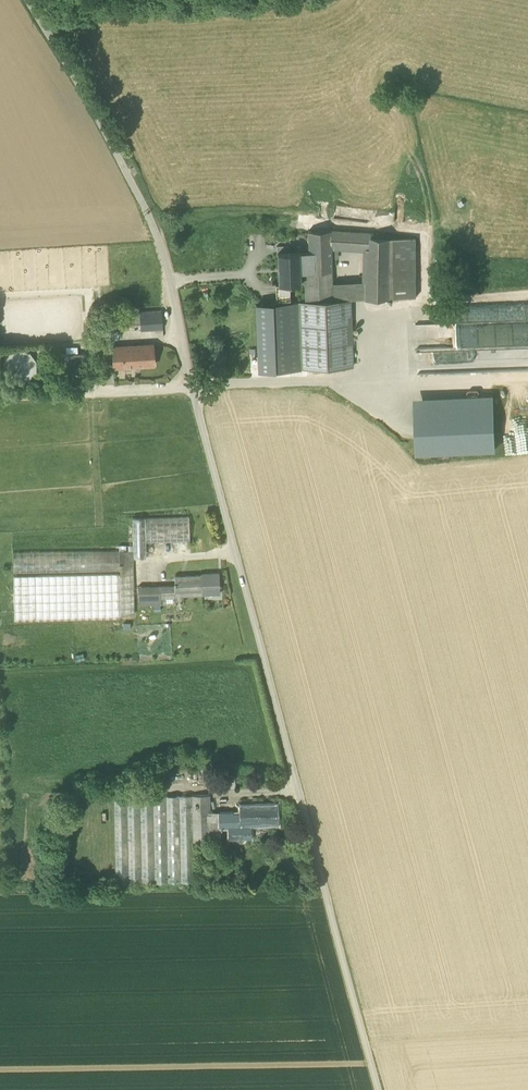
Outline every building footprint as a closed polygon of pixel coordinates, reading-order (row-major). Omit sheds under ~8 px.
[(331,258),(331,248),(330,230),(308,231),(308,251),(298,252),(299,272),(331,270),(331,266),(336,265),(336,258),(331,258)] [(331,248),(366,250),(366,249),(370,249),(372,237),(372,233),(330,230),(331,248)] [(394,238),(372,237),(370,249),(366,249),(366,250),(365,281),(364,299),(394,298),(394,238)] [(394,238),(394,298),(416,297),(415,238),(394,238)] [(278,284),(289,284),(300,283),(300,281),(299,272),(298,252),(290,252),(277,252),(277,254),(278,283),(278,284)] [(332,283),(331,270),(299,272),(300,281),(305,281),(305,302),(332,300),(332,287),(332,283)] [(354,291),(355,299),(364,299),(365,281),(332,283),(332,287),(339,287),(340,287),(341,287),(347,287),(347,291),(354,291)] [(289,284),(278,284),(275,284),(276,301),(290,300),(289,284)] [(332,287),(332,300),(337,300),(348,300),(347,291),(347,287),(341,287),(340,287),(339,287),(332,287)] [(348,300),(337,300),(340,367),(352,366),(350,299),(348,300)] [(302,368),(340,367),(337,300),(332,300),(305,302),(299,302),(299,303),(302,368)] [(299,303),(256,304),(258,370),(302,368),(299,303)] [(140,327),(140,330),(162,328),(161,311),(139,312),(140,327)] [(117,328),(140,327),(139,312),(116,314),(117,328)] [(454,322),(416,323),(417,348),(455,347),(454,322)] [(112,346),(113,367),(153,365),(152,344),(112,346)] [(102,371),(102,381),(114,381),(114,371),(102,371)] [(414,398),(415,408),(493,405),(493,395),(414,398)] [(416,452),(495,449),(493,405),(415,408),(416,452)] [(145,517),(145,542),(189,541),(189,516),(145,517)] [(132,517),(133,550),(133,557),(146,557),(145,542),(145,517),(132,517)] [(13,573),(119,570),(119,566),(119,550),(13,552),(13,573)] [(133,566),(133,557),(133,550),(119,550),(119,566),(133,566)] [(133,566),(119,566),(119,570),(119,573),(13,575),(14,616),(134,614),(133,566)] [(175,583),(175,599),(181,598),(202,595),(203,595),(220,593),(219,573),(201,573),(201,574),(174,575),(175,583)] [(138,586),(139,605),(161,604),(163,604),(175,599),(175,583),(174,583),(174,585),(138,586)] [(208,787),(235,786),(235,774),(208,774),(208,787)] [(209,794),(192,795),(192,808),(193,841),(210,840),(210,831),(220,831),(220,826),(219,826),(219,813),(209,814),(209,794)] [(113,797),(115,883),(193,881),(193,841),(192,808),(179,808),(179,795),(113,797)] [(179,808),(192,808),(192,795),(179,795),(179,808)] [(249,836),(249,834),(249,824),(266,824),(277,824),(277,803),(239,804),(240,812),(219,813),(219,826),(220,826),(228,826),(228,827),(229,827),(229,839),(238,839),(241,839),(241,836),(242,836),(249,836)] [(266,834),(266,824),(249,824),(249,834),(266,834)] [(199,886),(210,886),(210,878),(199,877),(199,886)]
